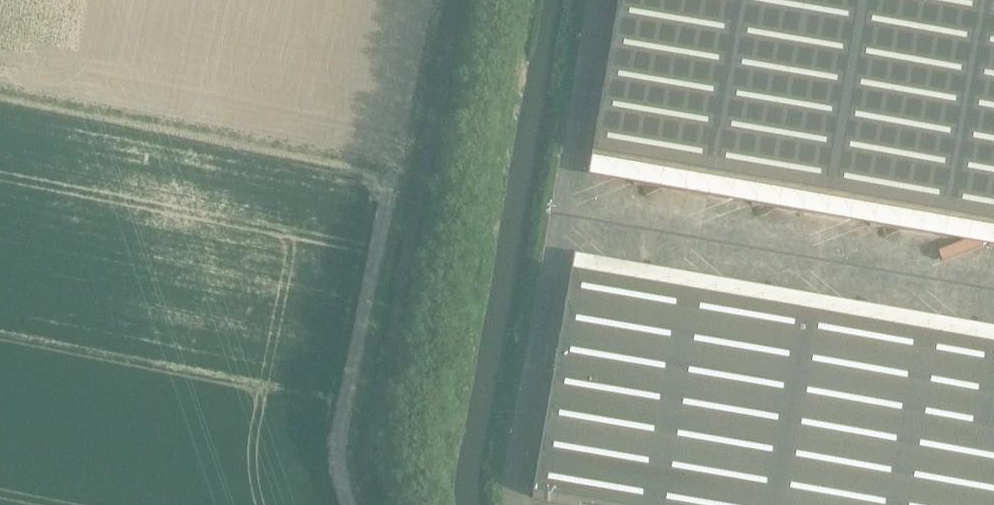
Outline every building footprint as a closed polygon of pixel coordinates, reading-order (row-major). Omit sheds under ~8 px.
[(592,159),(993,229),(993,0),(620,0),(592,159)] [(571,277),(533,498),(572,504),(993,504),(993,350),(571,277)]
